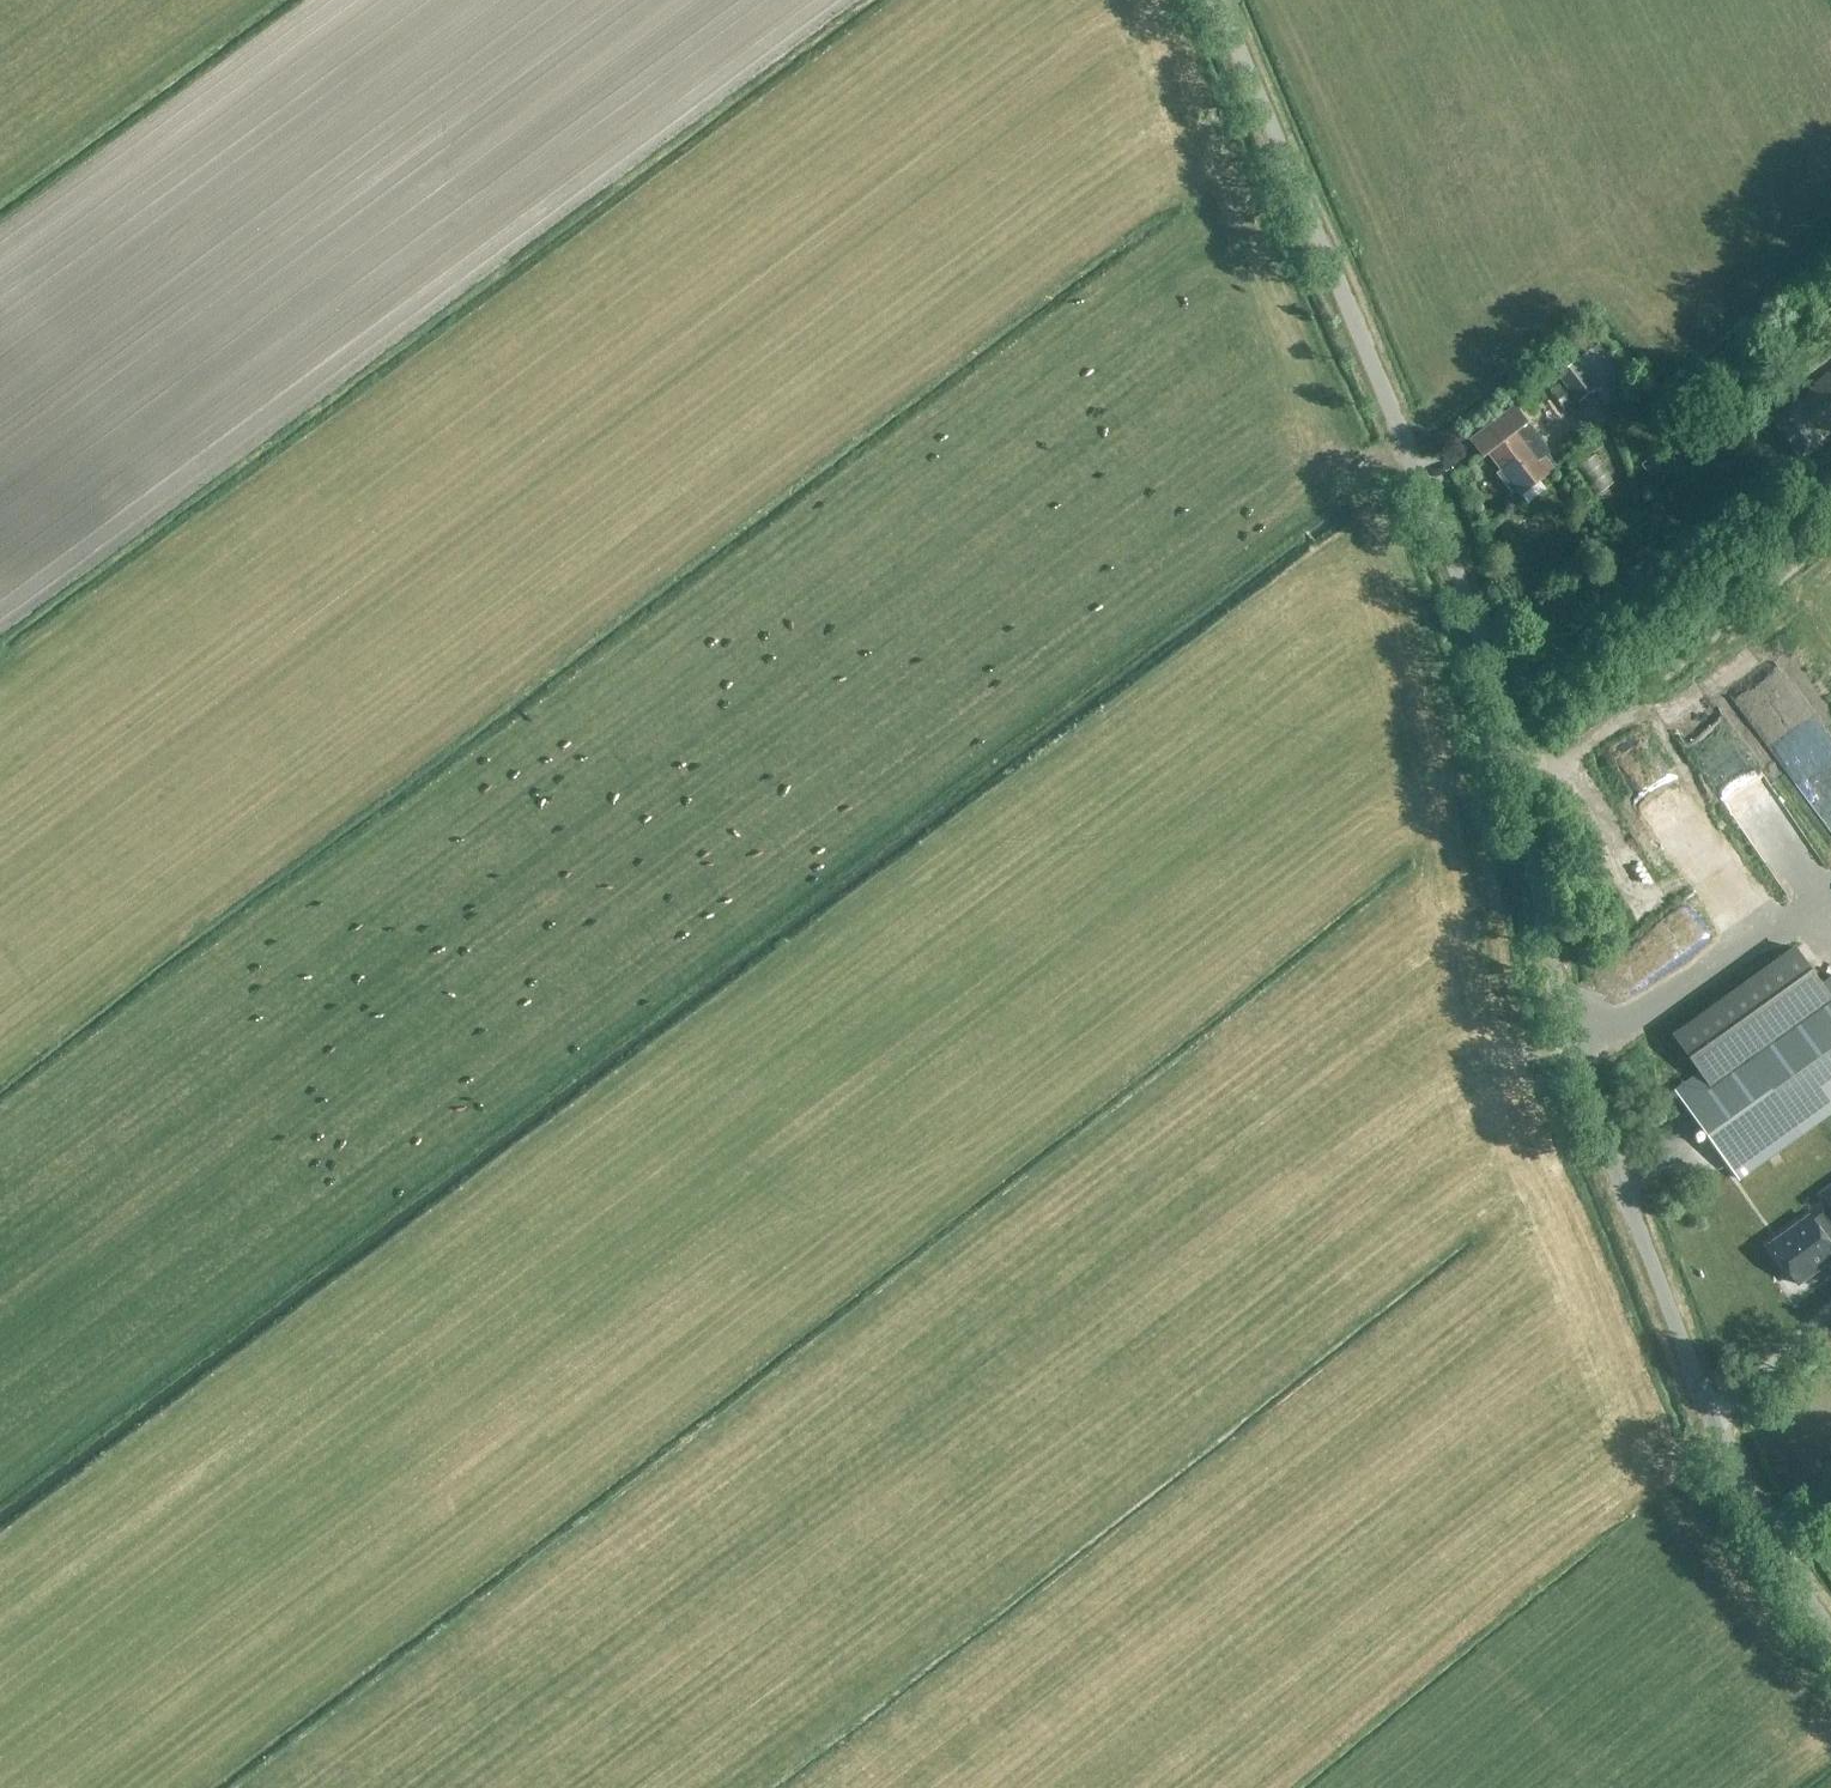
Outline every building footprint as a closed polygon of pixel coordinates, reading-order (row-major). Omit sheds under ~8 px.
[(1577,403),(1591,391),(1609,376),(1611,374),(1589,350),(1555,376),(1577,403)] [(1771,417),(1798,458),(1830,435),(1830,372),(1812,384),(1814,387),(1771,417)] [(1623,392),(1609,376),(1591,391),(1605,407),(1623,392)] [(1537,481),(1552,470),(1541,457),(1547,452),(1513,408),(1489,427),(1500,442),(1486,453),(1499,470),(1495,474),(1510,494),(1515,490),(1526,504),(1544,490),(1537,481)] [(1698,692),(1669,702),(1680,733),(1709,723),(1698,692)] [(1694,766),(1728,749),(1718,727),(1684,744),(1694,766)] [(1603,898),(1617,905),(1626,885),(1612,878),(1603,898)] [(1670,963),(1703,927),(1674,900),(1641,936),(1670,963)] [(1625,983),(1660,965),(1641,930),(1607,948),(1625,983)] [(1676,1091),(1738,1179),(1830,1113),(1830,980),(1822,986),(1796,949),(1675,1036),(1701,1073),(1676,1091)] [(1817,1194),(1824,1204),(1822,1205),(1825,1209),(1812,1219),(1809,1215),(1769,1244),(1797,1283),(1830,1259),(1830,1184),(1817,1194)]
